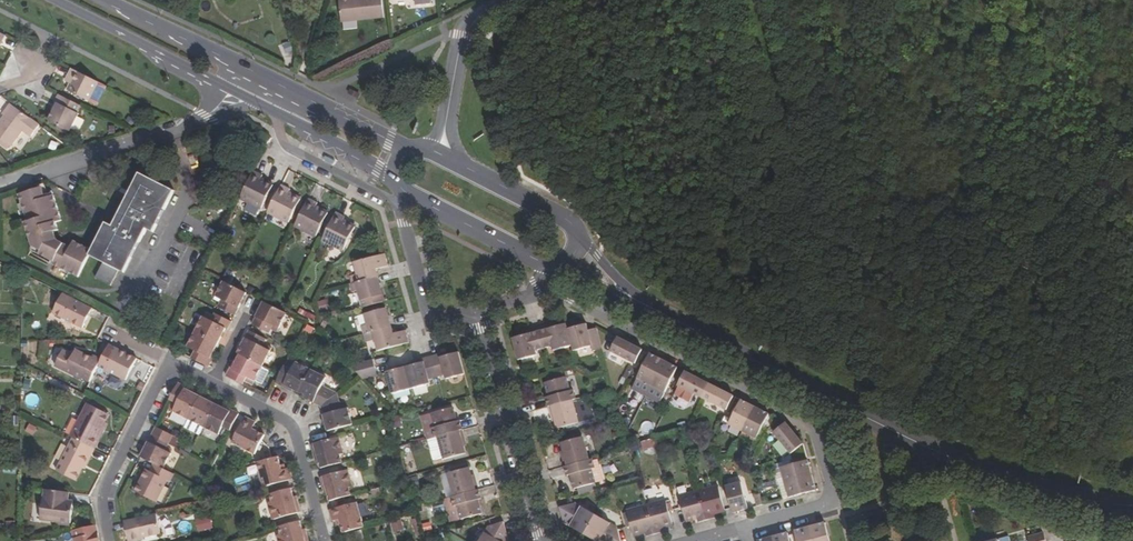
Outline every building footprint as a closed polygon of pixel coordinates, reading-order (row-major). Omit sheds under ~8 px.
[(338,21),(380,21),(380,0),(338,0),(338,21)] [(291,42),(283,44),(285,53),(293,51),(291,42)] [(72,78),(70,83),(67,90),(90,101),(99,82),(71,68),(67,75),(72,78)] [(56,103),(53,110),(48,120),(70,131),(79,113),(78,112),(81,105),(58,94),(54,101),(56,103)] [(4,115),(0,120),(0,139),(11,147),(23,131),(30,137),(39,125),(9,103),(4,111),(6,112),(4,115)] [(267,145),(270,137),(263,133),(259,141),(267,145)] [(254,170),(240,197),(261,208),(273,184),(261,178),(263,174),(254,170)] [(19,194),(27,220),(25,222),(32,246),(41,250),(40,254),(54,262),(53,263),(78,276),(89,255),(104,262),(97,278),(111,285),(119,270),(124,273),(132,258),(128,256),(135,242),(139,243),(146,228),(153,232),(158,224),(154,222),(161,208),(165,210),(174,191),(139,173),(129,192),(133,194),(126,208),(122,206),(112,225),(105,222),(92,249),(74,241),(71,246),(57,240),(54,232),(58,230),(55,222),(62,220),(53,193),(42,196),(39,188),(19,194)] [(282,184),(268,211),(289,222),(301,199),(289,192),(291,189),(282,184)] [(133,194),(129,192),(122,206),(126,208),(133,194)] [(309,198),(295,225),(316,235),(328,212),(316,206),(317,202),(309,198)] [(154,222),(158,224),(165,210),(161,208),(154,222)] [(336,212),(323,239),(344,249),(355,226),(343,220),(345,216),(336,212)] [(128,256),(132,258),(139,243),(135,242),(128,256)] [(350,276),(352,283),(378,276),(376,268),(388,265),(385,253),(355,262),(358,275),(350,276)] [(385,302),(378,276),(352,283),(350,284),(352,291),(359,290),(363,308),(385,302)] [(218,306),(235,315),(247,292),(231,285),(223,280),(215,296),(221,299),(218,306)] [(53,313),(83,328),(93,308),(63,293),(53,313)] [(264,301),(252,324),(269,333),(273,325),(279,328),(287,313),(286,312),(264,301)] [(364,334),(373,331),(391,326),(386,308),(365,313),(368,324),(361,326),(364,334)] [(195,332),(218,344),(226,328),(228,328),(232,321),(215,312),(210,320),(203,316),(195,332)] [(538,327),(544,348),(552,346),(553,349),(572,345),(567,328),(566,323),(557,325),(556,322),(538,327)] [(589,329),(587,323),(567,328),(572,345),(573,350),(593,345),(595,350),(602,348),(597,327),(589,329)] [(406,330),(393,333),(391,326),(373,331),(378,350),(409,342),(406,330)] [(538,327),(521,332),(522,335),(512,337),(518,359),(537,354),(537,350),(544,348),(538,327)] [(239,355),(263,367),(271,351),(263,346),(266,339),(249,330),(237,354),(239,355)] [(209,367),(213,359),(211,358),(218,344),(195,332),(187,346),(195,350),(191,358),(209,367)] [(611,351),(636,364),(636,362),(641,353),(643,348),(639,346),(619,336),(611,351)] [(102,357),(98,366),(125,379),(136,358),(108,344),(102,357)] [(98,366),(102,357),(95,354),(93,357),(77,349),(74,354),(63,349),(55,366),(83,379),(84,378),(90,381),(98,366)] [(439,353),(431,355),(437,376),(445,375),(446,378),(465,373),(459,351),(440,356),(439,353)] [(645,365),(644,366),(638,378),(651,384),(664,359),(651,352),(645,365)] [(230,368),(226,375),(232,378),(243,384),(247,377),(255,381),(263,367),(239,355),(232,369),(230,368)] [(429,378),(437,376),(431,355),(423,357),(424,361),(415,364),(406,366),(411,388),(430,383),(429,378)] [(377,374),(373,358),(351,364),(359,374),(362,378),(377,374)] [(664,359),(651,384),(665,391),(671,380),(678,366),(664,359)] [(284,365),(279,375),(275,383),(283,387),(284,385),(300,393),(311,369),(296,361),(292,369),(284,365)] [(392,393),(411,388),(406,366),(386,371),(392,393)] [(311,369),(300,393),(299,395),(321,406),(337,393),(323,385),(327,377),(311,369)] [(679,385),(702,397),(710,382),(686,370),(679,384),(679,385)] [(107,373),(103,382),(121,389),(125,380),(107,373)] [(549,396),(546,397),(549,406),(572,399),(576,398),(573,389),(570,390),(566,376),(546,382),(549,396)] [(710,382),(702,397),(726,410),(727,409),(734,395),(710,382)] [(187,387),(178,383),(170,400),(177,404),(173,411),(188,419),(200,396),(186,388),(187,387)] [(25,395),(27,405),(39,403),(36,393),(25,395)] [(349,407),(342,409),(337,393),(321,406),(328,431),(353,424),(349,407)] [(203,427),(215,404),(200,396),(188,419),(203,427)] [(558,428),(578,422),(572,399),(549,406),(552,418),(555,417),(558,428)] [(729,424),(743,431),(756,406),(742,399),(735,413),(729,424)] [(73,438),(95,449),(103,433),(100,431),(105,422),(109,414),(87,403),(71,436),(73,438)] [(223,427),(230,431),(239,413),(231,409),(230,411),(215,404),(203,427),(219,435),(223,427)] [(769,413),(756,406),(743,431),(741,436),(755,443),(763,427),(769,413)] [(436,426),(432,428),(435,437),(438,436),(463,429),(461,420),(458,420),(454,407),(433,413),(436,426)] [(262,440),(265,435),(253,428),(256,422),(245,416),(232,443),(255,454),(262,440)] [(786,422),(774,432),(791,454),(804,443),(786,422)] [(29,423),(26,431),(35,435),(38,426),(29,423)] [(156,426),(152,434),(170,443),(173,435),(156,426)] [(465,457),(464,453),(466,453),(463,441),(466,440),(463,429),(438,436),(445,458),(448,457),(449,461),(465,457)] [(154,463),(164,468),(172,453),(166,450),(170,443),(152,434),(141,457),(154,463)] [(321,468),(342,462),(340,454),(344,453),(339,437),(311,444),(315,458),(318,457),(321,468)] [(565,466),(589,459),(583,437),(562,442),(565,453),(562,454),(565,466)] [(85,463),(87,464),(95,449),(73,438),(57,471),(76,480),(80,472),(85,463)] [(642,441),(644,450),(658,447),(656,438),(642,441)] [(272,458),(257,462),(264,487),(292,479),(289,468),(282,470),(278,456),(272,458)] [(589,459),(565,466),(567,475),(571,474),(574,488),(595,482),(592,468),(595,467),(592,458),(589,459)] [(775,468),(779,483),(812,474),(808,459),(794,463),(775,468)] [(144,488),(141,494),(156,501),(168,480),(171,481),(175,474),(164,468),(154,463),(150,471),(147,469),(139,485),(144,488)] [(454,496),(479,490),(476,477),(473,478),(470,467),(469,467),(468,463),(447,469),(454,496)] [(330,501),(351,495),(350,487),(353,486),(349,469),(320,477),(323,490),(327,490),(330,501)] [(812,474),(779,483),(783,498),(816,489),(812,474)] [(733,512),(748,508),(741,481),(726,485),(733,512)] [(595,484),(579,487),(580,493),(597,490),(595,484)] [(139,485),(136,491),(141,494),(144,488),(139,485)] [(700,491),(707,519),(715,517),(714,513),(725,509),(719,486),(700,491)] [(298,498),(295,499),(292,488),(270,494),(272,501),(268,502),(273,520),(301,512),(298,498)] [(55,490),(45,489),(40,520),(71,524),(74,501),(69,500),(70,492),(55,490)] [(457,505),(461,519),(482,513),(479,499),(481,498),(479,490),(454,496),(452,497),(454,506),(457,505)] [(699,522),(707,519),(700,491),(680,497),(686,520),(697,517),(699,522)] [(451,522),(461,519),(457,505),(454,506),(452,497),(445,498),(451,522)] [(662,527),(672,524),(666,501),(647,505),(655,534),(663,531),(662,527)] [(362,527),(364,527),(357,502),(329,510),(332,521),(339,519),(343,533),(362,527)] [(585,534),(596,514),(577,502),(559,506),(563,521),(585,534)] [(429,506),(430,513),(443,512),(442,504),(429,506)] [(655,534),(647,505),(628,510),(634,535),(645,532),(646,536),(655,534)] [(161,534),(157,514),(125,521),(129,540),(161,534)] [(596,514),(585,534),(596,540),(621,540),(617,526),(596,514)] [(211,515),(196,519),(199,531),(214,528),(211,515)] [(401,519),(391,523),(395,532),(405,528),(401,519)] [(304,532),(301,521),(278,527),(280,535),(277,536),(278,540),(309,540),(307,531),(304,532)] [(488,526),(479,540),(506,540),(509,537),(505,521),(488,526)] [(825,521),(810,526),(814,540),(830,540),(825,521)] [(96,525),(72,530),(74,540),(100,540),(96,525)] [(810,526),(795,530),(798,540),(814,540),(810,526)] [(1045,540),(1043,531),(1027,536),(1029,540),(1040,540),(1045,540)] [(788,532),(773,536),(775,540),(790,540),(788,532)]
